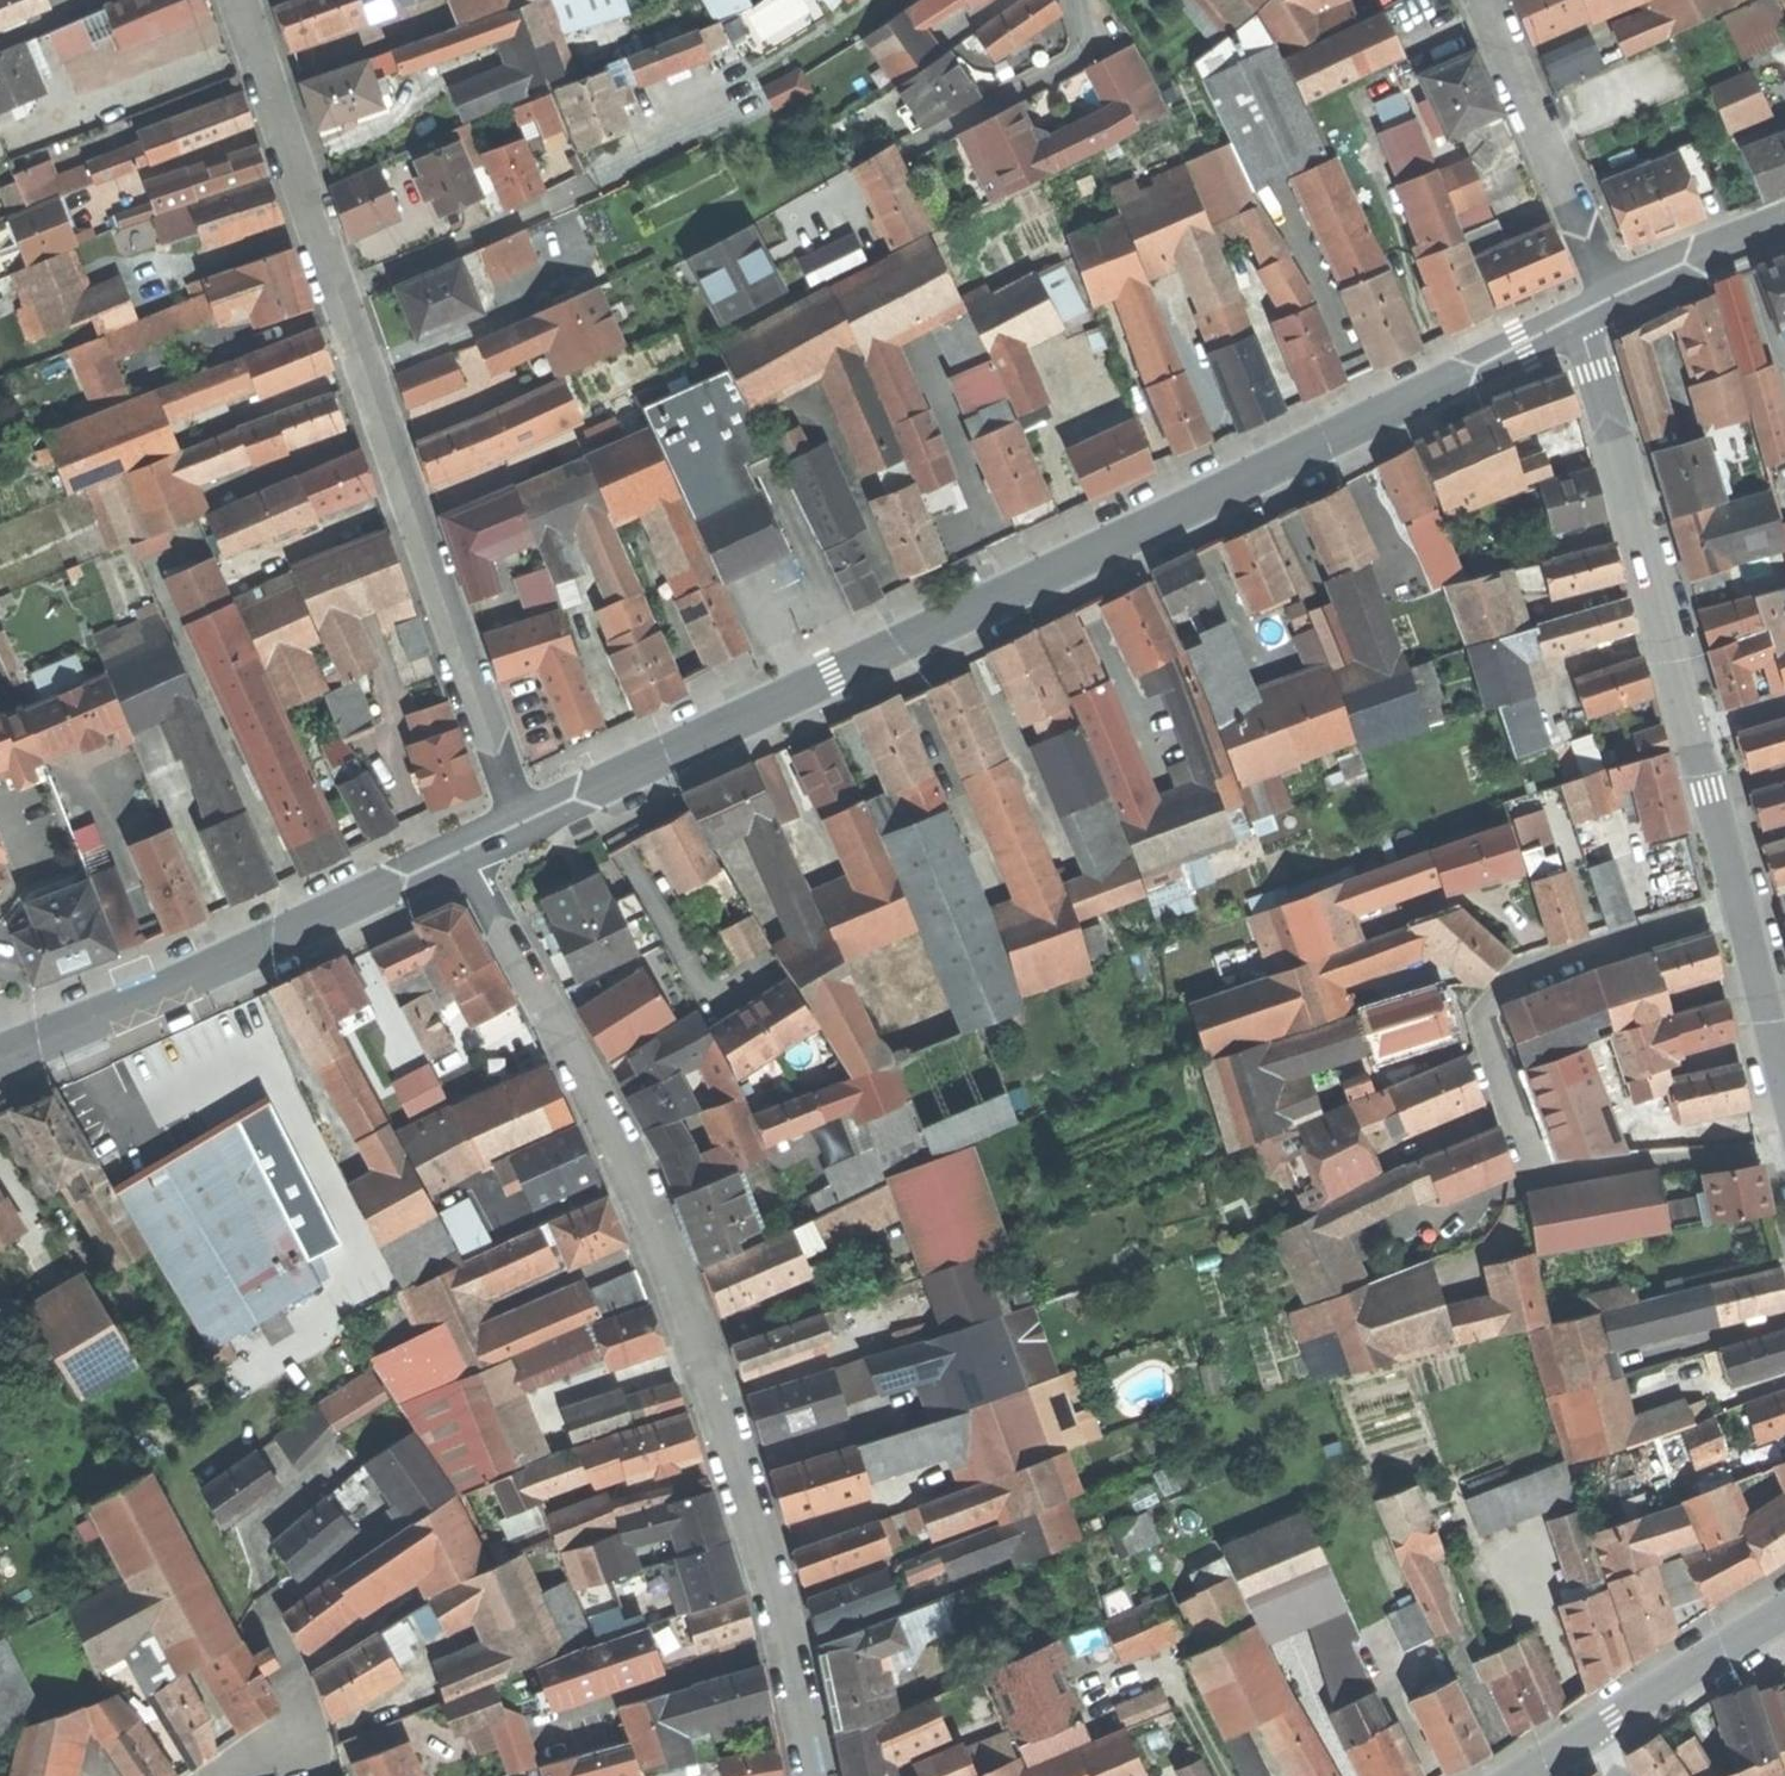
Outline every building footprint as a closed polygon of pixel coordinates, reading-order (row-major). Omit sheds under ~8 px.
[(49,6),(47,0),(0,0),(0,25),(49,6)] [(121,48),(208,12),(203,0),(125,0),(105,9),(115,34),(121,48)] [(279,9),(286,27),(292,46),(367,20),(363,7),(360,0),(304,0),(279,9)] [(491,15),(486,0),(451,0),(461,26),(491,15)] [(491,15),(531,0),(486,0),(491,15)] [(492,17),(499,36),(514,76),(520,92),(573,72),(560,38),(546,0),(538,0),(492,17)] [(560,38),(626,13),(621,0),(546,0),(560,38)] [(750,0),(706,0),(718,21),(753,6),(750,0)] [(866,39),(908,9),(921,26),(958,0),(917,0),(864,36),(866,39)] [(973,9),(988,0),(967,0),(973,9)] [(995,61),(1063,15),(1054,2),(1053,0),(1023,0),(976,32),(987,49),(995,61)] [(1232,30),(1269,0),(1208,0),(1232,30)] [(1311,1),(1311,0),(1277,0),(1261,13),(1289,55),(1330,32),(1322,19),(1311,1)] [(1533,34),(1586,11),(1582,0),(1518,0),(1525,16),(1533,34)] [(1586,11),(1612,0),(1582,0),(1586,11)] [(1665,20),(1673,35),(1733,7),(1730,0),(1656,0),(1665,20)] [(1740,54),(1784,33),(1784,24),(1774,0),(1770,0),(1725,21),(1740,54)] [(1350,7),(1322,19),(1330,32),(1357,21),(1350,7)] [(60,56),(115,34),(105,9),(50,31),(60,56)] [(866,39),(898,86),(943,56),(921,26),(908,9),(866,39)] [(1590,18),(1586,11),(1533,34),(1536,42),(1590,18)] [(1384,14),(1282,62),(1303,108),(1406,61),(1395,38),(1384,14)] [(400,73),(499,36),(492,17),(393,54),(400,73)] [(1625,57),(1673,35),(1665,20),(1616,36),(1625,57)] [(719,24),(677,41),(685,61),(687,67),(710,58),(707,52),(727,44),(719,24)] [(980,54),(987,49),(976,32),(964,40),(970,48),(974,45),(980,54)] [(44,89),(41,81),(35,68),(46,63),(36,41),(26,45),(25,43),(0,53),(0,108),(44,89)] [(677,41),(627,61),(634,81),(685,61),(677,41)] [(1544,66),(1555,90),(1604,69),(1594,45),(1544,66)] [(1032,127),(1024,130),(1036,154),(1101,122),(1127,110),(1135,126),(1149,119),(1151,123),(1170,113),(1137,46),(1087,70),(1107,110),(1050,138),(1048,133),(1032,127)] [(1326,157),(1303,108),(1282,62),(1275,48),(1203,82),(1234,144),(1253,191),(1326,157)] [(947,54),(943,56),(898,86),(913,109),(924,127),(952,111),(976,98),(947,54)] [(1474,55),(1420,79),(1429,100),(1418,104),(1432,138),(1444,133),(1447,138),(1500,115),(1487,85),(1474,55)] [(603,68),(605,74),(612,90),(623,85),(634,81),(627,61),(622,63),(621,61),(603,68)] [(312,110),(318,130),(383,109),(380,99),(374,82),(369,64),(304,85),(312,110)] [(806,65),(765,83),(777,108),(817,91),(806,65)] [(1395,71),(1317,110),(1338,157),(1384,135),(1414,120),(1395,71)] [(605,74),(557,93),(580,150),(605,140),(628,131),(619,107),(612,90),(605,74)] [(1709,91),(1727,131),(1767,114),(1750,74),(1709,91)] [(523,100),(520,92),(514,76),(455,98),(464,122),(523,100)] [(385,78),(374,82),(380,99),(391,96),(385,78)] [(630,102),(623,85),(612,90),(619,107),(630,102)] [(537,120),(549,148),(567,141),(548,95),(530,103),(537,120)] [(243,98),(170,125),(180,153),(253,126),(248,112),(243,98)] [(514,129),(537,120),(530,103),(507,113),(514,129)] [(971,129),(1005,198),(1047,177),(1036,154),(1024,130),(1013,108),(991,119),(971,129)] [(913,134),(924,127),(913,109),(902,116),(913,134)] [(1127,110),(1101,122),(1112,145),(1138,132),(1135,126),(1127,110)] [(1384,135),(1410,203),(1441,188),(1414,120),(1384,135)] [(1101,122),(1036,154),(1047,177),(1112,145),(1101,122)] [(170,125),(143,146),(150,164),(180,153),(170,125)] [(993,203),(1005,198),(971,129),(959,135),(993,203)] [(524,141),(485,154),(506,209),(525,201),(543,193),(524,141)] [(1760,202),(1784,192),(1784,144),(1773,149),(1770,141),(1740,153),(1760,202)] [(422,161),(445,213),(464,205),(485,196),(462,144),(422,161)] [(1225,220),(1247,211),(1260,206),(1253,191),(1234,144),(1187,163),(1213,225),(1225,220)] [(143,146),(55,180),(61,197),(150,164),(143,146)] [(892,148),(855,167),(896,248),(933,229),(899,162),(892,148)] [(260,150),(188,174),(196,199),(268,175),(264,163),(260,150)] [(1605,187),(1628,247),(1661,234),(1659,229),(1671,225),(1698,214),(1690,194),(1708,187),(1695,152),(1605,187)] [(1326,214),(1357,284),(1386,271),(1336,159),(1307,172),(1326,214)] [(1467,162),(1440,173),(1457,213),(1484,201),(1467,162)] [(17,181),(28,209),(61,197),(55,180),(37,167),(15,175),(17,181)] [(376,169),(334,188),(345,212),(355,235),(397,217),(376,169)] [(1317,218),(1326,214),(1307,172),(1298,176),(1317,218)] [(197,201),(196,199),(188,174),(160,188),(167,210),(197,201)] [(11,216),(28,209),(17,181),(0,188),(11,216)] [(199,232),(203,246),(283,219),(277,202),(270,181),(191,207),(199,232)] [(1165,257),(1185,248),(1214,236),(1192,181),(1122,211),(1145,265),(1165,257)] [(1410,203),(1428,256),(1463,242),(1441,188),(1410,203)] [(1493,222),(1484,201),(1457,213),(1465,233),(1493,222)] [(1247,211),(1268,267),(1289,256),(1292,254),(1260,206),(1247,211)] [(161,244),(199,232),(191,207),(153,220),(161,244)] [(1234,242),(1225,220),(1213,225),(1222,247),(1234,242)] [(1123,222),(1069,243),(1091,299),(1123,286),(1145,278),(1123,222)] [(1467,240),(1496,308),(1531,293),(1572,276),(1551,226),(1499,248),(1491,230),(1467,240)] [(750,228),(690,260),(724,324),(762,304),(767,313),(789,301),(750,228)] [(481,250),(494,279),(538,259),(525,230),(481,250)] [(1198,277),(1207,311),(1238,298),(1214,236),(1185,248),(1198,277)] [(859,347),(863,354),(885,341),(960,301),(929,237),(830,290),(859,347)] [(1470,323),(1492,314),(1463,242),(1428,256),(1422,258),(1452,331),(1470,323)] [(801,273),(811,292),(867,264),(858,245),(801,273)] [(254,304),(261,325),(312,307),(302,278),(291,248),(240,266),(254,304)] [(36,337),(98,315),(91,300),(70,249),(10,274),(36,337)] [(1266,268),(1291,317),(1315,307),(1318,306),(1289,256),(1268,267),(1266,268)] [(1171,270),(1165,257),(1145,265),(1150,279),(1171,270)] [(1759,268),(1780,329),(1784,327),(1784,259),(1759,268)] [(412,316),(421,338),(482,312),(461,262),(400,289),(412,316)] [(968,308),(993,358),(1012,348),(1077,315),(1052,265),(991,296),(968,308)] [(215,318),(254,304),(240,266),(234,268),(243,292),(210,303),(215,318)] [(202,280),(207,294),(210,303),(243,292),(234,268),(202,280)] [(1399,357),(1420,347),(1386,271),(1357,284),(1345,289),(1379,365),(1399,357)] [(1183,373),(1145,278),(1123,286),(1155,384),(1183,373)] [(1736,278),(1715,284),(1743,378),(1763,372),(1736,278)] [(98,315),(104,332),(137,319),(124,287),(91,300),(98,315)] [(963,299),(968,308),(991,296),(987,287),(963,299)] [(594,288),(540,312),(542,316),(552,338),(568,374),(622,349),(594,288)] [(779,389),(821,367),(856,349),(859,347),(830,290),(749,333),(779,389)] [(207,294),(127,327),(136,348),(145,348),(215,318),(210,303),(207,294)] [(1207,311),(1223,349),(1253,337),(1238,298),(1207,311)] [(1689,305),(1674,311),(1699,385),(1703,383),(1738,370),(1711,298),(1689,305)] [(1279,321),(1309,399),(1327,390),(1345,382),(1315,307),(1291,317),(1279,321)] [(489,367),(552,338),(542,316),(478,344),(483,355),(489,367)] [(92,413),(152,389),(136,348),(127,327),(67,351),(92,413)] [(317,327),(244,356),(251,375),(259,394),(332,365),(325,346),(317,327)] [(1638,331),(1617,343),(1650,447),(1671,441),(1668,432),(1672,430),(1638,331)] [(749,405),(779,389),(749,333),(719,349),(730,369),(749,405)] [(1214,353),(1245,427),(1263,420),(1284,411),(1253,337),(1223,349),(1214,353)] [(863,354),(894,427),(920,416),(885,341),(863,354)] [(993,358),(1019,419),(1040,411),(1012,348),(993,358)] [(867,475),(903,459),(856,349),(821,367),(867,475)] [(244,356),(155,391),(163,409),(251,375),(244,356)] [(453,357),(401,378),(413,412),(469,389),(453,357)] [(968,377),(990,434),(1014,423),(992,366),(968,377)] [(777,557),(790,551),(748,466),(772,455),(778,466),(781,465),(749,405),(730,369),(643,410),(653,431),(677,483),(722,580),(724,582),(777,557)] [(1749,414),(1738,370),(1703,383),(1715,424),(1749,414)] [(1763,372),(1743,378),(1768,464),(1784,459),(1784,435),(1766,371),(1763,372)] [(1210,440),(1183,373),(1155,384),(1151,386),(1178,453),(1193,447),(1210,440)] [(1492,402),(1494,407),(1506,439),(1578,412),(1571,393),(1564,375),(1492,402)] [(566,379),(560,382),(569,403),(574,414),(580,412),(566,379)] [(481,416),(482,417),(491,437),(569,403),(560,382),(481,416)] [(155,391),(100,412),(124,473),(179,452),(174,439),(163,409),(155,391)] [(284,447),(343,427),(338,412),(332,396),(274,416),(284,447)] [(574,414),(569,403),(491,437),(495,448),(574,414)] [(1494,407),(1470,419),(1499,497),(1525,488),(1517,468),(1506,439),(1494,407)] [(77,491),(77,492),(117,476),(124,473),(100,412),(45,434),(69,494),(77,491)] [(596,448),(628,433),(619,413),(587,429),(596,448)] [(894,427),(920,491),(935,484),(954,477),(927,413),(920,416),(894,427)] [(249,459),(284,447),(274,416),(238,429),(246,452),(249,459)] [(426,464),(434,483),(498,455),(495,448),(491,437),(482,417),(418,445),(426,464)] [(1415,446),(1446,516),(1499,497),(1470,419),(1441,434),(1415,446)] [(973,441),(1007,518),(1027,509),(1048,499),(1014,423),(990,434),(973,441)] [(1070,457),(1089,500),(1119,486),(1157,470),(1138,427),(1070,457)] [(224,461),(246,452),(238,429),(180,454),(187,472),(224,461)] [(195,430),(174,439),(179,452),(200,443),(195,430)] [(773,440),(784,463),(805,453),(794,430),(773,440)] [(653,431),(588,459),(610,512),(650,495),(677,483),(653,431)] [(1652,456),(1672,520),(1725,504),(1706,440),(1652,456)] [(805,453),(784,463),(814,524),(845,509),(815,448),(805,453)] [(360,450),(298,477),(313,508),(314,510),(374,489),(368,472),(360,450)] [(1436,508),(1411,451),(1395,458),(1379,465),(1404,522),(1436,508)] [(204,515),(187,472),(180,454),(179,452),(124,473),(117,476),(142,540),(165,531),(204,515)] [(1545,458),(1517,468),(1525,488),(1552,475),(1545,458)] [(536,536),(539,543),(559,536),(588,524),(611,514),(610,512),(588,459),(516,489),(536,536)] [(1593,469),(1540,484),(1553,532),(1606,517),(1599,491),(1593,469)] [(115,550),(133,544),(142,540),(117,476),(77,492),(82,505),(96,500),(115,550)] [(298,477),(256,496),(264,514),(313,508),(298,477)] [(650,495),(689,595),(718,581),(722,580),(677,483),(650,495)] [(876,500),(909,575),(927,568),(944,560),(912,484),(876,500)] [(522,542),(536,536),(516,489),(515,486),(468,506),(486,556),(522,542)] [(1323,497),(1303,507),(1336,576),(1369,560),(1377,556),(1343,487),(1323,497)] [(1747,550),(1783,539),(1779,524),(1771,495),(1713,512),(1725,556),(1747,550)] [(201,520),(217,556),(272,531),(264,514),(256,496),(201,520)] [(498,593),(486,556),(468,506),(444,516),(459,559),(473,602),(498,593)] [(852,523),(845,509),(814,524),(821,539),(852,523)] [(1729,571),(1725,556),(1713,512),(1712,510),(1673,521),(1682,552),(1690,582),(1729,571)] [(588,524),(621,600),(639,592),(644,590),(611,514),(588,524)] [(1267,523),(1300,596),(1312,591),(1278,518),(1267,523)] [(1264,526),(1224,543),(1255,612),(1294,594),(1264,526)] [(170,544),(165,531),(142,540),(133,544),(138,557),(170,544)] [(217,556),(227,580),(282,556),(272,531),(217,556)] [(338,613),(373,600),(385,595),(389,605),(410,597),(386,531),(292,567),(313,622),(338,613)] [(1447,533),(1423,543),(1442,586),(1446,586),(1466,580),(1447,533)] [(525,548),(539,543),(536,536),(522,542),(525,548)] [(575,576),(559,536),(539,543),(548,567),(555,584),(575,576)] [(826,552),(854,610),(868,603),(886,594),(858,536),(826,552)] [(1783,539),(1747,550),(1756,581),(1747,583),(1751,596),(1784,587),(1784,546),(1783,539)] [(1614,546),(1552,561),(1560,593),(1622,578),(1618,561),(1614,546)] [(1462,562),(1468,580),(1499,572),(1493,553),(1462,562)] [(1172,564),(1152,573),(1171,616),(1187,608),(1191,618),(1217,606),(1194,554),(1172,564)] [(227,580),(241,611),(296,587),(282,556),(227,580)] [(167,581),(187,626),(234,604),(214,559),(195,568),(167,581)] [(1403,655),(1369,560),(1336,576),(1378,664),(1403,655)] [(164,574),(167,581),(195,568),(192,561),(164,574)] [(1552,561),(1503,570),(1511,592),(1560,593),(1552,561)] [(517,579),(532,616),(563,604),(555,584),(548,567),(517,579)] [(1468,580),(1466,580),(1446,586),(1469,644),(1515,631),(1522,629),(1511,592),(1503,570),(1499,572),(1468,580)] [(689,595),(681,599),(713,667),(730,659),(750,650),(718,581),(689,595)] [(1124,595),(1105,605),(1139,673),(1161,662),(1181,652),(1147,584),(1124,595)] [(241,611),(264,662),(302,645),(319,638),(296,587),(241,611)] [(1762,631),(1767,629),(1780,625),(1784,624),(1784,590),(1754,598),(1762,631)] [(598,611),(616,653),(659,634),(654,621),(653,622),(639,592),(621,600),(598,611)] [(384,629),(399,624),(418,617),(410,597),(389,605),(385,595),(373,600),(384,629)] [(1736,601),(1745,637),(1762,631),(1754,598),(1753,597),(1736,601)] [(1567,617),(1575,646),(1636,629),(1632,615),(1628,600),(1567,617)] [(1705,633),(1711,652),(1736,641),(1745,637),(1736,601),(1699,612),(1705,633)] [(260,785),(300,872),(323,862),(347,851),(234,604),(187,626),(248,758),(260,785)] [(1299,604),(1285,610),(1294,629),(1308,623),(1299,604)] [(1332,673),(1335,679),(1353,673),(1323,606),(1307,613),(1315,631),(1332,673)] [(521,669),(543,662),(574,651),(561,611),(486,637),(499,676),(521,669)] [(1039,628),(1071,697),(1096,686),(1104,682),(1072,612),(1055,620),(1039,628)] [(369,670),(338,613),(313,622),(342,683),(355,677),(369,670)] [(399,624),(412,659),(431,652),(418,617),(399,624)] [(1545,654),(1575,646),(1567,617),(1522,629),(1515,631),(1519,648),(1542,641),(1545,654)] [(103,649),(107,669),(171,641),(162,620),(122,637),(117,626),(97,635),(103,649)] [(1780,625),(1783,636),(1770,640),(1772,647),(1784,643),(1784,624),(1780,625)] [(1780,625),(1767,629),(1770,640),(1783,636),(1780,625)] [(1745,637),(1736,641),(1744,668),(1765,661),(1775,657),(1772,647),(1770,640),(1767,629),(1762,631),(1745,637)] [(1329,674),(1332,673),(1315,631),(1303,636),(1320,678),(1329,674)] [(1469,644),(1476,669),(1522,657),(1519,648),(1515,631),(1469,644)] [(1011,642),(994,649),(1028,723),(1042,716),(1067,705),(1033,632),(1011,642)] [(613,655),(640,714),(662,703),(686,692),(659,634),(616,653),(613,655)] [(104,670),(106,675),(124,715),(128,724),(178,701),(195,694),(171,641),(107,669),(104,670)] [(1522,660),(1545,654),(1542,641),(1519,648),(1522,657),(1522,660)] [(1743,704),(1754,701),(1744,668),(1736,641),(1711,652),(1728,709),(1743,704)] [(1784,690),(1784,643),(1772,647),(1775,657),(1784,690)] [(264,662),(282,704),(321,687),(302,645),(264,662)] [(543,662),(553,687),(582,675),(574,651),(543,662)] [(1183,652),(1181,652),(1161,662),(1206,780),(1212,778),(1229,772),(1183,652)] [(1215,719),(1217,718),(1252,704),(1230,654),(1195,668),(1215,719)] [(1408,669),(1403,655),(1378,664),(1353,673),(1335,679),(1360,750),(1429,727),(1421,705),(1408,669)] [(1532,695),(1522,660),(1522,657),(1476,669),(1486,707),(1532,695)] [(1775,693),(1784,690),(1775,657),(1765,661),(1775,693)] [(1575,681),(1587,716),(1654,694),(1648,677),(1643,659),(1575,681)] [(62,660),(37,673),(45,688),(70,675),(62,660)] [(1428,662),(1408,669),(1421,705),(1440,698),(1428,662)] [(536,714),(521,669),(499,676),(515,722),(536,714)] [(971,775),(978,772),(1005,760),(968,673),(948,682),(930,689),(959,759),(971,775)] [(1352,736),(1329,674),(1320,678),(1252,704),(1217,718),(1240,779),(1275,765),(1352,736)] [(106,675),(24,710),(41,751),(78,735),(103,725),(124,715),(106,675)] [(550,688),(569,736),(602,722),(582,675),(553,687),(550,688)] [(374,726),(355,677),(342,683),(319,697),(343,739),(374,726)] [(1071,697),(1121,812),(1146,803),(1096,686),(1071,697)] [(245,812),(195,694),(178,701),(189,749),(219,823),(245,812)] [(880,704),(861,713),(895,791),(907,786),(933,775),(898,696),(880,704)] [(1531,698),(1500,707),(1514,754),(1545,744),(1531,698)] [(418,713),(428,741),(457,731),(447,703),(418,713)] [(1074,722),(1067,705),(1042,716),(1050,733),(1074,722)] [(46,763),(41,751),(24,710),(23,708),(0,717),(0,781),(46,763)] [(605,721),(602,722),(569,736),(573,747),(589,739),(608,730),(605,721)] [(1124,832),(1074,722),(1050,733),(1041,737),(1091,847),(1124,832)] [(1739,736),(1745,756),(1749,770),(1784,760),(1784,723),(1739,736)] [(109,739),(103,725),(78,735),(85,750),(109,739)] [(1642,754),(1643,757),(1669,750),(1663,728),(1635,737),(1636,739),(1642,754)] [(409,747),(430,808),(452,801),(478,791),(457,731),(428,741),(409,747)] [(809,748),(794,755),(823,818),(838,810),(860,800),(831,737),(809,748)] [(1625,762),(1642,754),(1636,739),(1618,746),(1625,762)] [(1669,751),(1634,762),(1640,785),(1653,840),(1688,831),(1677,784),(1669,751)] [(757,761),(781,813),(794,807),(770,755),(757,761)] [(254,788),(260,785),(248,758),(242,761),(254,788)] [(978,772),(1033,902),(1064,892),(1007,760),(1005,760),(978,772)] [(1616,792),(1640,785),(1634,762),(1604,771),(1564,785),(1577,824),(1618,809),(1616,792)] [(717,780),(684,796),(707,841),(747,822),(772,810),(774,808),(752,763),(717,780)] [(1291,807),(1275,765),(1240,779),(1237,780),(1253,822),(1291,807)] [(340,785),(370,839),(383,832),(396,825),(366,771),(340,785)] [(1242,804),(1229,772),(1212,778),(1225,810),(1242,804)] [(942,797),(933,775),(907,786),(917,808),(942,797)] [(1236,839),(1225,810),(1212,778),(1206,780),(1146,803),(1121,812),(1144,874),(1236,839)] [(1753,794),(1758,811),(1763,826),(1784,820),(1784,784),(1753,794)] [(1563,793),(1510,809),(1523,852),(1553,843),(1576,836),(1563,793)] [(862,799),(860,800),(838,810),(865,877),(891,866),(862,799)] [(947,809),(882,835),(961,1033),(895,1059),(911,1099),(924,1131),(935,1158),(1019,1123),(980,1027),(1027,1008),(947,809)] [(668,820),(652,829),(685,888),(718,869),(685,810),(668,820)] [(823,923),(772,810),(747,822),(801,936),(823,923)] [(276,884),(245,812),(219,823),(206,829),(237,901),(256,893),(276,884)] [(1439,874),(1445,888),(1487,877),(1522,868),(1510,825),(1431,852),(1439,874)] [(132,849),(166,930),(187,921),(205,913),(171,832),(132,849)] [(657,867),(667,862),(652,833),(643,837),(657,867)] [(1562,874),(1553,843),(1523,852),(1532,883),(1562,874)] [(1766,851),(1772,872),(1778,891),(1784,889),(1784,844),(1766,851)] [(86,858),(93,875),(105,870),(98,852),(86,858)] [(1341,909),(1439,874),(1431,852),(1333,887),(1341,909)] [(0,860),(0,884),(8,881),(0,860)] [(1589,870),(1599,897),(1618,891),(1609,863),(1589,870)] [(723,866),(718,869),(685,888),(699,907),(735,886),(723,866)] [(916,927),(891,866),(865,877),(825,894),(817,897),(827,921),(842,958),(916,927)] [(1071,890),(1081,918),(1146,894),(1136,867),(1071,890)] [(93,875),(101,895),(113,890),(105,870),(93,875)] [(1581,935),(1562,874),(1532,883),(1551,944),(1566,940),(1581,935)] [(568,888),(547,898),(560,927),(557,928),(556,926),(553,927),(576,979),(578,978),(578,976),(632,951),(633,954),(635,953),(623,926),(629,924),(618,900),(608,905),(594,876),(568,888)] [(815,898),(817,897),(825,894),(820,880),(809,884),(815,898)] [(26,906),(35,928),(99,904),(91,881),(26,906)] [(101,895),(123,949),(143,941),(121,887),(113,890),(101,895)] [(1353,942),(1341,909),(1333,887),(1254,916),(1274,971),(1353,942)] [(1033,902),(995,915),(1022,993),(1041,986),(1038,977),(1089,960),(1066,891),(1064,892),(1033,902)] [(1599,897),(1609,929),(1629,922),(1618,891),(1599,897)] [(618,900),(636,919),(645,914),(633,892),(618,900)] [(12,937),(31,985),(79,966),(118,951),(99,904),(35,928),(30,930),(16,936),(12,937)] [(434,915),(417,923),(420,929),(438,964),(427,970),(440,995),(453,988),(472,1025),(513,1005),(466,911),(452,906),(434,915)] [(1415,923),(1480,984),(1496,970),(1512,954),(1461,907),(1415,923)] [(749,916),(722,931),(739,962),(766,947),(749,916)] [(12,926),(16,936),(30,930),(27,921),(12,926)] [(827,921),(823,923),(801,936),(773,953),(791,981),(816,1021),(859,995),(842,958),(827,921)] [(1327,978),(1414,951),(1407,926),(1321,956),(1327,978)] [(389,989),(427,970),(438,964),(420,929),(372,953),(389,989)] [(1713,938),(1656,954),(1665,988),(1720,972),(1716,954),(1713,938)] [(1656,954),(1639,958),(1650,991),(1665,988),(1656,954)] [(1337,1005),(1327,978),(1321,956),(1259,979),(1277,1035),(1278,1038),(1340,1017),(1337,1005)] [(1597,971),(1617,1032),(1653,1021),(1659,1019),(1650,991),(1639,958),(1597,971)] [(654,964),(582,1003),(611,1057),(684,1017),(654,964)] [(329,975),(317,981),(340,1025),(366,1011),(343,968),(329,975)] [(1614,1034),(1594,972),(1553,987),(1504,1013),(1525,1067),(1614,1034)] [(291,982),(279,989),(321,1065),(327,1062),(348,1050),(306,974),(291,982)] [(1208,1057),(1277,1035),(1259,979),(1191,1002),(1208,1057)] [(712,1030),(738,1074),(818,1024),(816,1021),(791,981),(768,996),(734,1017),(712,1030)] [(1436,990),(1361,1013),(1369,1037),(1374,1053),(1448,1029),(1442,1008),(1436,990)] [(394,995),(401,1008),(408,1004),(401,991),(394,995)] [(430,992),(423,996),(432,1014),(440,1010),(430,992)] [(408,1004),(401,1008),(429,1062),(451,1050),(444,1037),(432,1014),(423,996),(408,1004)] [(1354,1000),(1337,1005),(1340,1017),(1358,1012),(1354,1000)] [(1726,1002),(1672,1017),(1681,1050),(1734,1035),(1731,1021),(1726,1002)] [(199,1024),(221,1073),(263,1054),(241,1005),(220,1015),(199,1024)] [(698,1009),(657,1035),(668,1059),(673,1068),(708,1056),(722,1050),(698,1009)] [(1278,1038),(1268,1041),(1277,1069),(1369,1037),(1361,1013),(1361,1011),(1358,1012),(1340,1017),(1278,1038)] [(1659,1019),(1653,1021),(1662,1048),(1681,1050),(1672,1017),(1670,1015),(1659,1019)] [(1629,1081),(1650,1074),(1668,1068),(1662,1048),(1653,1021),(1617,1032),(1614,1034),(1629,1081)] [(451,1033),(444,1037),(451,1050),(458,1047),(451,1033)] [(634,1049),(644,1071),(668,1059),(657,1035),(634,1049)] [(1277,1069),(1268,1041),(1204,1063),(1231,1150),(1293,1124),(1286,1101),(1277,1069)] [(350,1049),(348,1050),(327,1062),(389,1175),(412,1163),(400,1139),(350,1049)] [(728,1065),(722,1050),(708,1056),(714,1071),(728,1065)] [(1581,1051),(1526,1070),(1561,1159),(1621,1154),(1612,1132),(1581,1051)] [(367,1071),(378,1089),(407,1071),(396,1053),(367,1071)] [(1400,1114),(1406,1127),(1481,1096),(1473,1075),(1465,1056),(1389,1088),(1394,1098),(1400,1114)] [(630,1101),(641,1122),(683,1100),(692,1095),(680,1072),(676,1074),(673,1068),(668,1059),(644,1071),(621,1083),(630,1101)] [(857,1106),(863,1120),(905,1102),(888,1061),(846,1078),(857,1106)] [(485,1166),(510,1155),(576,1126),(548,1064),(453,1105),(456,1110),(483,1164),(485,1166)] [(1675,1091),(1681,1120),(1748,1104),(1744,1086),(1740,1067),(1673,1081),(1675,1091)] [(1652,1096),(1675,1091),(1673,1081),(1668,1068),(1650,1074),(1652,1096)] [(1344,1082),(1351,1100),(1376,1089),(1370,1077),(1361,1075),(1344,1082)] [(824,1120),(857,1106),(846,1078),(813,1092),(824,1120)] [(1348,1105),(1352,1115),(1394,1098),(1389,1088),(1348,1105)] [(31,1102),(12,1112),(57,1186),(62,1183),(73,1177),(98,1162),(55,1091),(31,1102)] [(1313,1091),(1286,1101),(1293,1124),(1321,1111),(1313,1091)] [(767,1143),(824,1120),(813,1092),(756,1115),(767,1143)] [(719,1149),(728,1172),(769,1155),(744,1094),(703,1110),(719,1149)] [(1359,1131),(1400,1114),(1394,1098),(1352,1115),(1359,1131)] [(863,1120),(876,1150),(878,1149),(879,1151),(924,1131),(911,1099),(905,1102),(863,1120)] [(641,1122),(646,1129),(676,1119),(691,1114),(683,1100),(641,1122)] [(1376,1175),(1359,1131),(1352,1115),(1348,1105),(1273,1136),(1305,1214),(1376,1175)] [(456,1110),(400,1139),(412,1163),(428,1193),(445,1184),(483,1164),(456,1110)] [(315,1118),(331,1151),(340,1147),(324,1113),(315,1118)] [(729,1174),(728,1172),(707,1181),(698,1157),(692,1143),(676,1119),(646,1129),(661,1154),(668,1171),(677,1196),(729,1174)] [(324,1284),(312,1266),(286,1214),(265,1170),(240,1120),(183,1154),(116,1193),(149,1248),(209,1350),(324,1284)] [(1681,1120),(1612,1132),(1621,1154),(1688,1149),(1681,1120)] [(510,1155),(533,1206),(598,1177),(587,1151),(576,1126),(510,1155)] [(1499,1129),(1425,1158),(1434,1181),(1440,1199),(1511,1168),(1505,1149),(1499,1129)] [(924,1131),(879,1151),(891,1179),(935,1158),(924,1131)] [(707,1181),(728,1172),(719,1149),(698,1157),(707,1181)] [(876,1150),(861,1157),(874,1186),(891,1179),(879,1151),(878,1149),(876,1150)] [(962,1150),(901,1178),(912,1208),(935,1271),(987,1253),(998,1248),(962,1150)] [(861,1157),(844,1164),(856,1193),(874,1186),(861,1157)] [(1343,1225),(1434,1181),(1425,1158),(1371,1182),(1333,1204),(1343,1225)] [(265,1170),(286,1214),(304,1206),(285,1161),(265,1170)] [(116,1193),(98,1162),(73,1177),(130,1260),(149,1248),(116,1193)] [(428,1193),(412,1163),(389,1175),(359,1192),(353,1195),(374,1234),(380,1246),(439,1214),(428,1193)] [(833,1184),(840,1200),(856,1193),(844,1164),(827,1171),(833,1184)] [(1764,1167),(1709,1176),(1714,1204),(1718,1224),(1772,1214),(1768,1192),(1764,1167)] [(677,1196),(685,1216),(744,1192),(735,1171),(729,1174),(677,1196)] [(1537,1255),(1670,1232),(1666,1212),(1660,1176),(1540,1191),(1527,1199),(1537,1255)] [(827,1249),(912,1208),(901,1178),(813,1220),(824,1243),(827,1249)] [(348,1186),(353,1195),(359,1192),(354,1183),(348,1186)] [(471,1234),(445,1184),(428,1193),(439,1214),(454,1243),(471,1234)] [(817,1210),(840,1200),(833,1184),(810,1194),(817,1210)] [(312,1266),(374,1234),(353,1195),(348,1186),(304,1206),(286,1214),(312,1266)] [(695,1242),(704,1264),(740,1249),(736,1239),(759,1229),(744,1192),(685,1216),(695,1242)] [(607,1200),(552,1225),(564,1252),(572,1269),(627,1244),(618,1223),(607,1200)] [(1670,1232),(1718,1224),(1714,1204),(1666,1212),(1670,1232)] [(1329,1208),(1276,1235),(1308,1300),(1362,1278),(1357,1267),(1329,1208)] [(4,1275),(27,1261),(0,1217),(0,1277),(4,1275)] [(817,1246),(824,1243),(813,1220),(807,1223),(817,1246)] [(796,1256),(817,1246),(807,1223),(785,1233),(796,1256)] [(552,1225),(540,1230),(549,1252),(555,1249),(557,1255),(564,1252),(552,1225)] [(483,1228),(471,1234),(454,1243),(460,1255),(464,1262),(493,1247),(483,1228)] [(540,1230),(484,1255),(497,1283),(499,1288),(554,1263),(549,1252),(540,1230)] [(803,1271),(796,1256),(785,1233),(705,1270),(714,1289),(722,1308),(803,1271)] [(1457,1249),(1432,1258),(1435,1271),(1461,1264),(1457,1249)] [(924,1274),(946,1336),(1000,1317),(1008,1314),(1000,1291),(987,1253),(935,1271),(924,1274)] [(456,1381),(504,1358),(508,1356),(498,1334),(477,1291),(465,1264),(464,1262),(460,1255),(438,1266),(443,1278),(414,1291),(456,1381)] [(484,1255),(465,1264),(477,1291),(497,1283),(484,1255)] [(1509,1261),(1489,1265),(1504,1334),(1546,1324),(1547,1324),(1532,1255),(1509,1261)] [(1669,1296),(1710,1287),(1781,1270),(1778,1257),(1682,1278),(1682,1281),(1666,1284),(1669,1296)] [(1374,1258),(1357,1267),(1362,1278),(1364,1281),(1382,1274),(1374,1258)] [(1432,1258),(1398,1271),(1408,1299),(1438,1287),(1435,1271),(1432,1258)] [(42,1284),(27,1261),(4,1275),(33,1318),(51,1307),(40,1285),(42,1284)] [(1719,1322),(1784,1306),(1784,1287),(1781,1270),(1710,1287),(1716,1311),(1719,1322)] [(1398,1271),(1373,1281),(1382,1308),(1408,1299),(1398,1271)] [(636,1273),(614,1284),(626,1310),(648,1303),(636,1273)] [(1373,1281),(1317,1303),(1342,1374),(1400,1359),(1393,1337),(1382,1308),(1373,1281)] [(89,1283),(51,1307),(33,1318),(100,1426),(156,1391),(89,1283)] [(882,1292),(888,1309),(916,1299),(910,1283),(882,1292)] [(587,1295),(598,1319),(626,1310),(614,1284),(587,1295)] [(1591,1314),(1603,1311),(1639,1303),(1634,1284),(1587,1295),(1591,1314)] [(1609,1335),(1716,1311),(1710,1287),(1669,1296),(1639,1303),(1603,1311),(1609,1335)] [(1010,1288),(1000,1291),(1008,1314),(1017,1311),(1010,1288)] [(571,1303),(580,1326),(598,1319),(587,1295),(571,1303)] [(498,1334),(508,1356),(580,1326),(571,1303),(498,1334)] [(1316,1381),(1342,1374),(1317,1303),(1291,1311),(1316,1381)] [(630,1311),(639,1335),(657,1329),(648,1305),(630,1311)] [(1619,1377),(1609,1335),(1603,1311),(1591,1314),(1547,1324),(1546,1324),(1562,1393),(1619,1377)] [(1480,1313),(1446,1321),(1452,1343),(1485,1336),(1480,1313)] [(740,1358),(745,1372),(832,1342),(823,1315),(736,1345),(740,1358)] [(952,1394),(959,1413),(1025,1388),(1000,1317),(946,1336),(932,1340),(952,1394)] [(587,1343),(511,1375),(518,1393),(612,1353),(608,1344),(598,1319),(580,1326),(587,1343)] [(1446,1321),(1393,1337),(1400,1359),(1452,1343),(1446,1321)] [(901,1348),(930,1340),(926,1323),(897,1331),(901,1348)] [(504,1358),(505,1360),(511,1375),(587,1343),(580,1326),(508,1356),(504,1358)] [(1733,1383),(1784,1367),(1784,1330),(1722,1349),(1733,1383)] [(885,1353),(848,1365),(858,1396),(895,1384),(885,1353)] [(490,1476),(544,1454),(518,1393),(511,1375),(505,1360),(456,1381),(451,1383),(490,1476)] [(323,1409),(333,1424),(384,1392),(372,1372),(320,1404),(323,1409)] [(761,1436),(839,1412),(826,1372),(749,1396),(756,1418),(761,1436)] [(1634,1373),(1619,1377),(1621,1384),(1636,1379),(1634,1373)] [(1058,1376),(1025,1388),(1051,1456),(1064,1452),(1063,1449),(1082,1442),(1073,1417),(1058,1376)] [(1621,1384),(1619,1377),(1562,1393),(1580,1460),(1636,1441),(1631,1420),(1621,1384)] [(638,1394),(646,1420),(682,1409),(674,1383),(638,1394)] [(978,1464),(984,1481),(992,1478),(1051,1456),(1025,1388),(959,1413),(967,1433),(978,1464)] [(925,1398),(932,1421),(959,1413),(952,1394),(942,1392),(925,1398)] [(1758,1442),(1784,1433),(1784,1392),(1746,1406),(1758,1442)] [(624,1398),(601,1405),(610,1432),(633,1425),(624,1398)] [(564,1417),(573,1444),(610,1432),(601,1405),(564,1417)] [(1687,1406),(1631,1420),(1636,1441),(1693,1420),(1687,1406)] [(294,1463),(333,1424),(323,1409),(277,1438),(294,1463)] [(1085,1412),(1073,1417),(1082,1442),(1094,1437),(1085,1412)] [(686,1413),(612,1437),(624,1474),(626,1479),(699,1456),(692,1432),(686,1413)] [(911,1454),(967,1433),(959,1413),(932,1421),(903,1431),(907,1444),(911,1454)] [(1708,1417),(1626,1448),(1635,1476),(1720,1453),(1708,1417)] [(853,1460),(907,1444),(903,1431),(849,1447),(853,1460)] [(412,1433),(372,1459),(378,1468),(402,1504),(412,1520),(452,1494),(412,1433)] [(587,1472),(624,1474),(612,1437),(577,1447),(587,1472)] [(568,1479),(587,1472),(577,1447),(525,1468),(535,1493),(568,1479)] [(863,1493),(853,1460),(849,1447),(772,1470),(780,1496),(786,1516),(863,1493)] [(1648,1513),(1635,1476),(1626,1448),(1574,1465),(1595,1530),(1648,1513)] [(1000,1501),(1007,1520),(1059,1501),(1079,1494),(1064,1452),(1051,1456),(992,1478),(1000,1501)] [(202,1490),(224,1524),(244,1510),(265,1497),(261,1490),(277,1480),(259,1453),(202,1490)] [(372,1472),(378,1468),(372,1459),(366,1462),(372,1472)] [(1467,1499),(1481,1535),(1577,1498),(1563,1462),(1467,1499)] [(958,1471),(964,1488),(984,1481),(978,1464),(958,1471)] [(507,1514),(539,1502),(535,1493),(525,1468),(494,1481),(507,1514)] [(151,1471),(89,1506),(133,1584),(131,1585),(157,1632),(181,1674),(186,1672),(211,1658),(245,1639),(151,1471)] [(355,1475),(327,1498),(341,1515),(368,1492),(355,1475)] [(928,1528),(1000,1501),(992,1478),(984,1481),(964,1488),(919,1505),(928,1528)] [(571,1485),(568,1479),(535,1493),(539,1502),(550,1492),(571,1485)] [(1375,1500),(1385,1524),(1427,1507),(1417,1483),(1375,1500)] [(1702,1547),(1742,1532),(1724,1486),(1684,1501),(1702,1547)] [(674,1524),(684,1554),(727,1541),(718,1513),(711,1488),(684,1496),(667,1502),(674,1524)] [(557,1549),(619,1527),(615,1516),(667,1502),(684,1496),(682,1490),(601,1507),(548,1525),(557,1549)] [(1172,1501),(1176,1512),(1198,1503),(1193,1491),(1172,1501)] [(454,1496),(403,1530),(404,1532),(414,1552),(436,1593),(488,1564),(454,1496)] [(287,1562),(297,1574),(352,1528),(341,1515),(327,1498),(272,1544),(287,1562)] [(1015,1541),(1023,1562),(1076,1541),(1059,1501),(1007,1520),(1015,1541)] [(623,1539),(674,1524),(667,1502),(615,1516),(619,1527),(620,1529),(623,1539)] [(401,1527),(412,1520),(402,1504),(391,1511),(401,1527)] [(1743,1533),(1745,1536),(1762,1570),(1763,1572),(1784,1557),(1784,1504),(1743,1533)] [(1681,1505),(1649,1515),(1653,1533),(1693,1530),(1681,1505)] [(1385,1524),(1403,1569),(1417,1563),(1445,1552),(1427,1507),(1385,1524)] [(1558,1525),(1581,1597),(1605,1590),(1579,1511),(1562,1517),(1558,1525)] [(1144,1512),(1117,1524),(1130,1552),(1157,1540),(1144,1512)] [(1249,1607),(1306,1581),(1331,1570),(1305,1512),(1219,1549),(1223,1555),(1233,1575),(1249,1607)] [(1592,1533),(1607,1579),(1649,1565),(1659,1562),(1653,1533),(1649,1515),(1592,1533)] [(890,1517),(879,1521),(883,1532),(893,1528),(890,1517)] [(949,1575),(1015,1541),(1007,1520),(901,1562),(905,1575),(945,1562),(949,1575)] [(800,1567),(805,1580),(889,1550),(883,1532),(879,1521),(794,1551),(800,1567)] [(633,1570),(623,1539),(620,1529),(561,1551),(576,1588),(626,1572),(633,1570)] [(384,1572),(414,1552),(404,1532),(333,1577),(348,1596),(384,1572)] [(1712,1601),(1762,1570),(1745,1536),(1686,1561),(1712,1601)] [(1187,1574),(1223,1555),(1219,1549),(1214,1538),(1178,1556),(1187,1574)] [(693,1608),(743,1593),(734,1566),(727,1541),(684,1554),(677,1556),(693,1608)] [(522,1554),(467,1578),(478,1603),(500,1651),(509,1672),(563,1648),(522,1554)] [(1197,1593),(1233,1575),(1223,1555),(1187,1574),(1197,1593)] [(663,1562),(627,1574),(633,1594),(670,1582),(663,1562)] [(1439,1601),(1417,1563),(1403,1569),(1418,1600),(1422,1608),(1439,1601)] [(1607,1579),(1634,1659),(1660,1642),(1671,1635),(1660,1601),(1649,1565),(1607,1579)] [(813,1611),(818,1625),(896,1594),(886,1570),(809,1600),(813,1611)] [(1306,1581),(1316,1611),(1343,1598),(1331,1570),(1306,1581)] [(387,1577),(384,1572),(348,1596),(352,1600),(387,1577)] [(576,1588),(597,1642),(644,1625),(633,1594),(627,1574),(626,1572),(576,1588)] [(1257,1622),(1249,1607),(1233,1575),(1197,1593),(1180,1602),(1204,1649),(1257,1622)] [(359,1608),(352,1600),(348,1596),(333,1577),(284,1615),(294,1631),(306,1649),(359,1608)] [(426,1636),(478,1603),(467,1578),(426,1602),(411,1611),(426,1636)] [(153,1634),(157,1632),(131,1585),(125,1580),(69,1609),(95,1665),(129,1647),(141,1640),(153,1634)] [(1611,1676),(1630,1663),(1605,1590),(1581,1597),(1562,1604),(1590,1689),(1611,1676)] [(1690,1592),(1660,1601),(1671,1635),(1704,1613),(1690,1592)] [(396,1609),(401,1617),(411,1611),(426,1602),(421,1594),(396,1609)] [(743,1596),(718,1604),(729,1640),(754,1632),(748,1612),(743,1596)] [(1168,1597),(1109,1623),(1125,1660),(1160,1644),(1184,1634),(1168,1597)] [(939,1598),(895,1617),(905,1643),(906,1646),(928,1638),(926,1632),(949,1623),(939,1598)] [(1321,1648),(1324,1647),(1347,1637),(1358,1631),(1343,1598),(1316,1611),(1321,1648)] [(1406,1649),(1435,1635),(1422,1608),(1418,1600),(1389,1615),(1406,1649)] [(1452,1628),(1439,1601),(1422,1608),(1435,1635),(1438,1633),(1451,1664),(1462,1660),(1450,1630),(1452,1628)] [(685,1614),(696,1650),(729,1640),(718,1604),(685,1614)] [(394,1655),(426,1636),(411,1611),(401,1617),(379,1631),(394,1655)] [(837,1736),(895,1709),(884,1649),(905,1643),(895,1617),(819,1645),(828,1691),(837,1736)] [(1282,1672),(1257,1622),(1204,1649),(1188,1657),(1214,1707),(1227,1701),(1250,1689),(1282,1672)] [(584,1644),(535,1665),(551,1705),(631,1678),(662,1667),(646,1625),(644,1625),(597,1642),(585,1646),(584,1644)] [(402,1671),(394,1655),(379,1631),(314,1672),(323,1695),(331,1714),(402,1671)] [(1517,1642),(1553,1714),(1570,1703),(1533,1632),(1516,1640),(1517,1642)] [(178,1676),(153,1634),(141,1640),(148,1653),(154,1690),(178,1676)] [(1324,1647),(1348,1702),(1373,1691),(1347,1637),(1324,1647)] [(0,1640),(0,1734),(43,1717),(4,1638),(0,1640)] [(253,1654),(245,1639),(211,1658),(238,1705),(271,1687),(262,1670),(253,1654)] [(1057,1640),(1045,1646),(1052,1664),(1065,1658),(1057,1640)] [(276,1641),(253,1654),(262,1670),(285,1657),(276,1641)] [(1484,1657),(1516,1733),(1533,1725),(1549,1717),(1517,1642),(1484,1657)] [(989,1670),(1031,1765),(1086,1740),(1052,1664),(1045,1646),(989,1670)] [(447,1699),(509,1672),(500,1651),(438,1679),(447,1699)] [(760,1666),(692,1685),(702,1722),(770,1703),(765,1683),(760,1666)] [(181,1674),(178,1676),(154,1690),(200,1764),(217,1749),(212,1717),(186,1672),(181,1674)] [(1282,1672),(1250,1689),(1299,1775),(1338,1775),(1282,1672)] [(1412,1699),(1446,1771),(1465,1762),(1490,1751),(1456,1678),(1412,1699)] [(1760,1691),(1778,1750),(1784,1748),(1784,1683),(1774,1687),(1760,1691)] [(492,1684),(443,1704),(452,1727),(486,1712),(502,1706),(492,1684)] [(692,1685),(664,1693),(675,1722),(702,1722),(692,1685)] [(1735,1692),(1714,1698),(1738,1770),(1750,1766),(1776,1758),(1753,1686),(1735,1692)] [(281,1708),(271,1687),(238,1705),(249,1728),(281,1708)] [(1118,1707),(1125,1725),(1168,1707),(1161,1690),(1118,1707)] [(1348,1702),(1356,1719),(1382,1707),(1375,1690),(1373,1691),(1348,1702)] [(619,1706),(643,1769),(690,1763),(675,1722),(664,1693),(619,1706)] [(86,1705),(107,1742),(138,1720),(142,1717),(115,1695),(86,1705)] [(934,1697),(877,1722),(883,1748),(944,1722),(934,1697)] [(1240,1728),(1227,1701),(1214,1707),(1210,1709),(1223,1736),(1237,1729),(1240,1728)] [(86,1705),(23,1727),(10,1775),(69,1775),(86,1705)] [(486,1712),(490,1727),(521,1716),(502,1706),(486,1712)] [(1344,1725),(1353,1742),(1391,1725),(1382,1707),(1356,1719),(1344,1725)] [(521,1716),(490,1727),(495,1744),(526,1733),(521,1716)] [(126,1775),(176,1775),(138,1720),(107,1742),(104,1744),(126,1775)] [(839,1740),(846,1772),(847,1775),(890,1775),(883,1748),(877,1722),(839,1740)] [(1391,1725),(1353,1742),(1370,1775),(1416,1775),(1391,1725)] [(1077,1749),(1089,1775),(1144,1775),(1146,1775),(1126,1728),(1077,1749)] [(1249,1752),(1237,1729),(1223,1736),(1235,1759),(1249,1752)] [(532,1750),(526,1733),(495,1744),(501,1760),(532,1750)] [(1630,1753),(1644,1775),(1687,1775),(1658,1735),(1630,1753)] [(1675,1750),(1691,1775),(1708,1763),(1692,1738),(1675,1750)] [(640,1773),(629,1740),(542,1764),(545,1775),(631,1775),(640,1773)] [(360,1775),(417,1775),(403,1742),(374,1754),(354,1761),(360,1775)] [(784,1773),(782,1761),(779,1745),(722,1754),(726,1775),(766,1775),(784,1773)] [(928,1775),(940,1775),(952,1771),(963,1766),(955,1748),(943,1753),(945,1759),(937,1762),(928,1775)] [(1077,1749),(1022,1771),(1024,1775),(1089,1775),(1077,1749)] [(537,1765),(532,1750),(501,1760),(506,1775),(527,1769),(537,1765)] [(1776,1758),(1750,1766),(1754,1775),(1782,1775),(1776,1758)] [(1189,1775),(1209,1775),(1200,1759),(1184,1767),(1189,1775)] [(1022,1771),(1018,1760),(980,1775),(1024,1775),(1022,1771)] [(1691,1775),(1715,1775),(1708,1763),(1691,1775)] [(529,1775),(545,1775),(542,1764),(537,1765),(527,1769),(529,1775)] [(1750,1766),(1738,1770),(1723,1775),(1754,1775),(1750,1766)]
